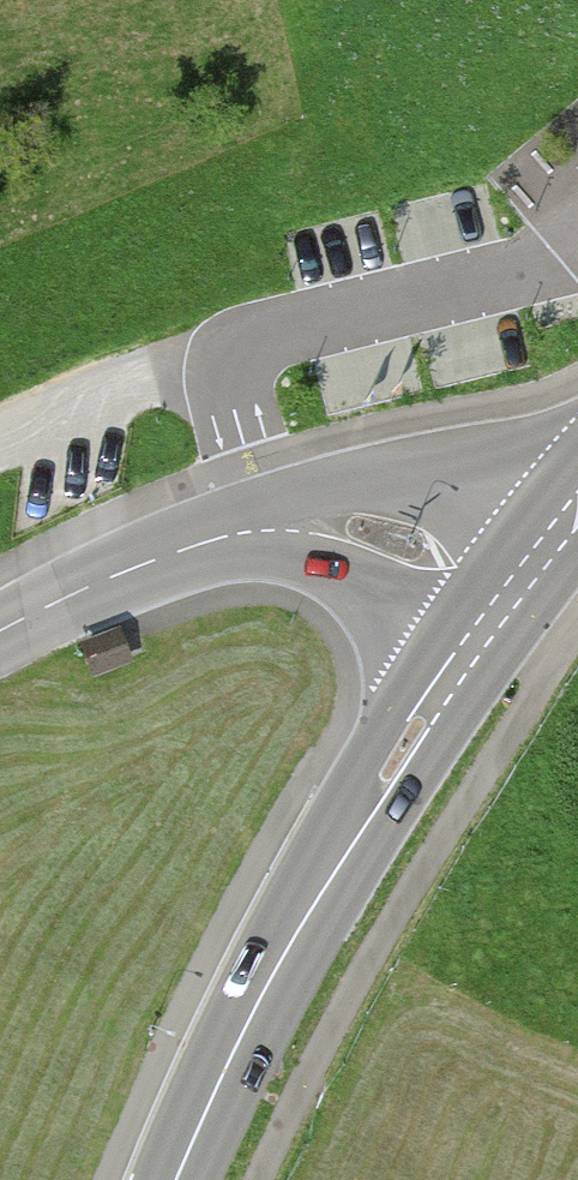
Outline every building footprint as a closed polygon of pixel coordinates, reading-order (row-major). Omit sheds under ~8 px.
[(121,634),(81,651),(90,674),(130,658),(121,634)]
